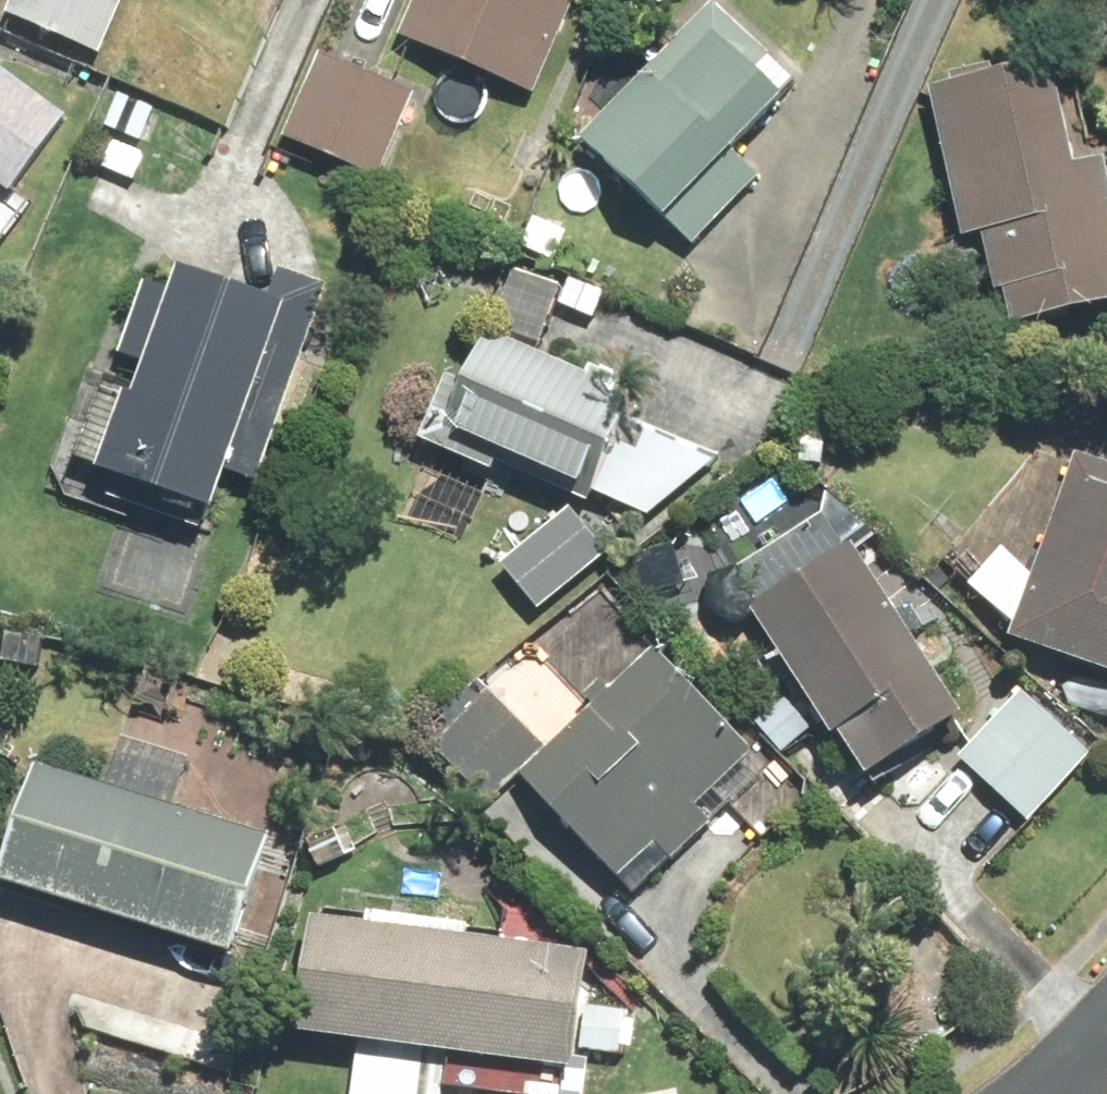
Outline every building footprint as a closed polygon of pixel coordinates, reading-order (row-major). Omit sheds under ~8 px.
[(4,18),(100,57),(123,0),(11,0),(4,18)] [(393,39),(532,96),(571,0),(409,0),(393,39)] [(577,140),(691,247),(757,177),(731,153),(798,82),(711,0),(577,140)] [(408,93),(313,55),(277,144),(371,183),(408,93)] [(19,172),(64,106),(0,62),(0,159),(19,172)] [(924,92),(961,246),(977,242),(989,294),(1000,292),(1009,329),(1106,306),(1106,189),(1101,162),(1074,168),(1049,63),(924,92)] [(91,474),(206,513),(226,454),(262,466),(326,281),(291,269),(279,304),(173,268),(128,397),(119,394),(91,474)] [(634,395),(482,331),(435,443),(587,506),(634,395)] [(1006,640),(1106,675),(1106,468),(1071,455),(1006,640)] [(607,551),(569,506),(498,567),(537,612),(607,551)] [(958,718),(852,545),(746,609),(826,740),(834,735),(861,777),(958,718)] [(651,647),(515,775),(631,899),(768,771),(651,647)] [(477,679),(413,733),(473,803),(536,749),(477,679)] [(1023,826),(1091,754),(1022,690),(954,761),(1023,826)] [(0,853),(0,887),(225,960),(264,839),(29,763),(0,853)] [(586,951),(304,919),(290,1040),(572,1072),(586,951)]
